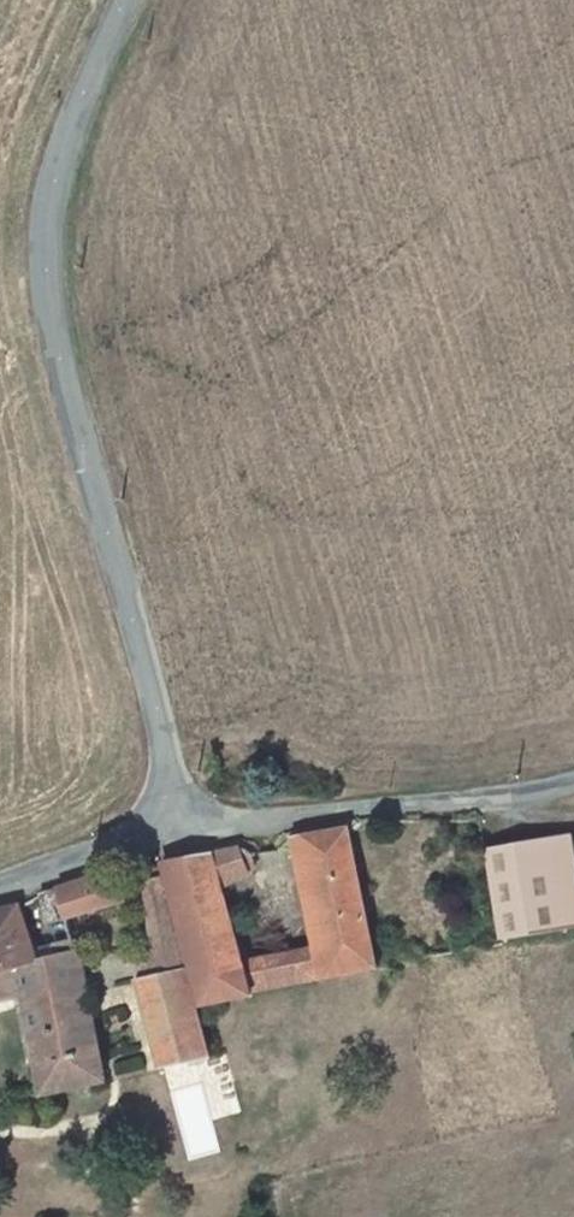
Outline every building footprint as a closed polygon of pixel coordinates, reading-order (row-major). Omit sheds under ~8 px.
[(344,829),(293,838),(294,844),(324,945),(333,976),(382,967),(344,829)] [(567,921),(573,920),(573,847),(570,830),(546,835),(567,921)] [(546,835),(487,850),(509,937),(567,921),(546,835)] [(246,866),(243,854),(242,846),(208,853),(213,875),(246,866)] [(208,853),(166,862),(168,872),(213,1046),(237,1040),(230,1001),(254,997),(252,991),(244,961),(223,884),(216,885),(213,875),(208,853)] [(110,870),(57,887),(65,916),(125,900),(121,883),(114,885),(110,870)] [(183,969),(159,874),(141,878),(156,975),(183,969)] [(65,916),(57,887),(37,898),(43,922),(65,916)] [(74,953),(72,944),(29,953),(18,909),(0,912),(0,968),(74,953)] [(252,991),(284,985),(333,976),(324,945),(244,961),(252,991)] [(74,953),(0,968),(0,1003),(20,999),(23,1008),(46,1093),(105,1081),(74,953)] [(205,1059),(183,969),(156,975),(135,978),(156,1070),(205,1059)]
